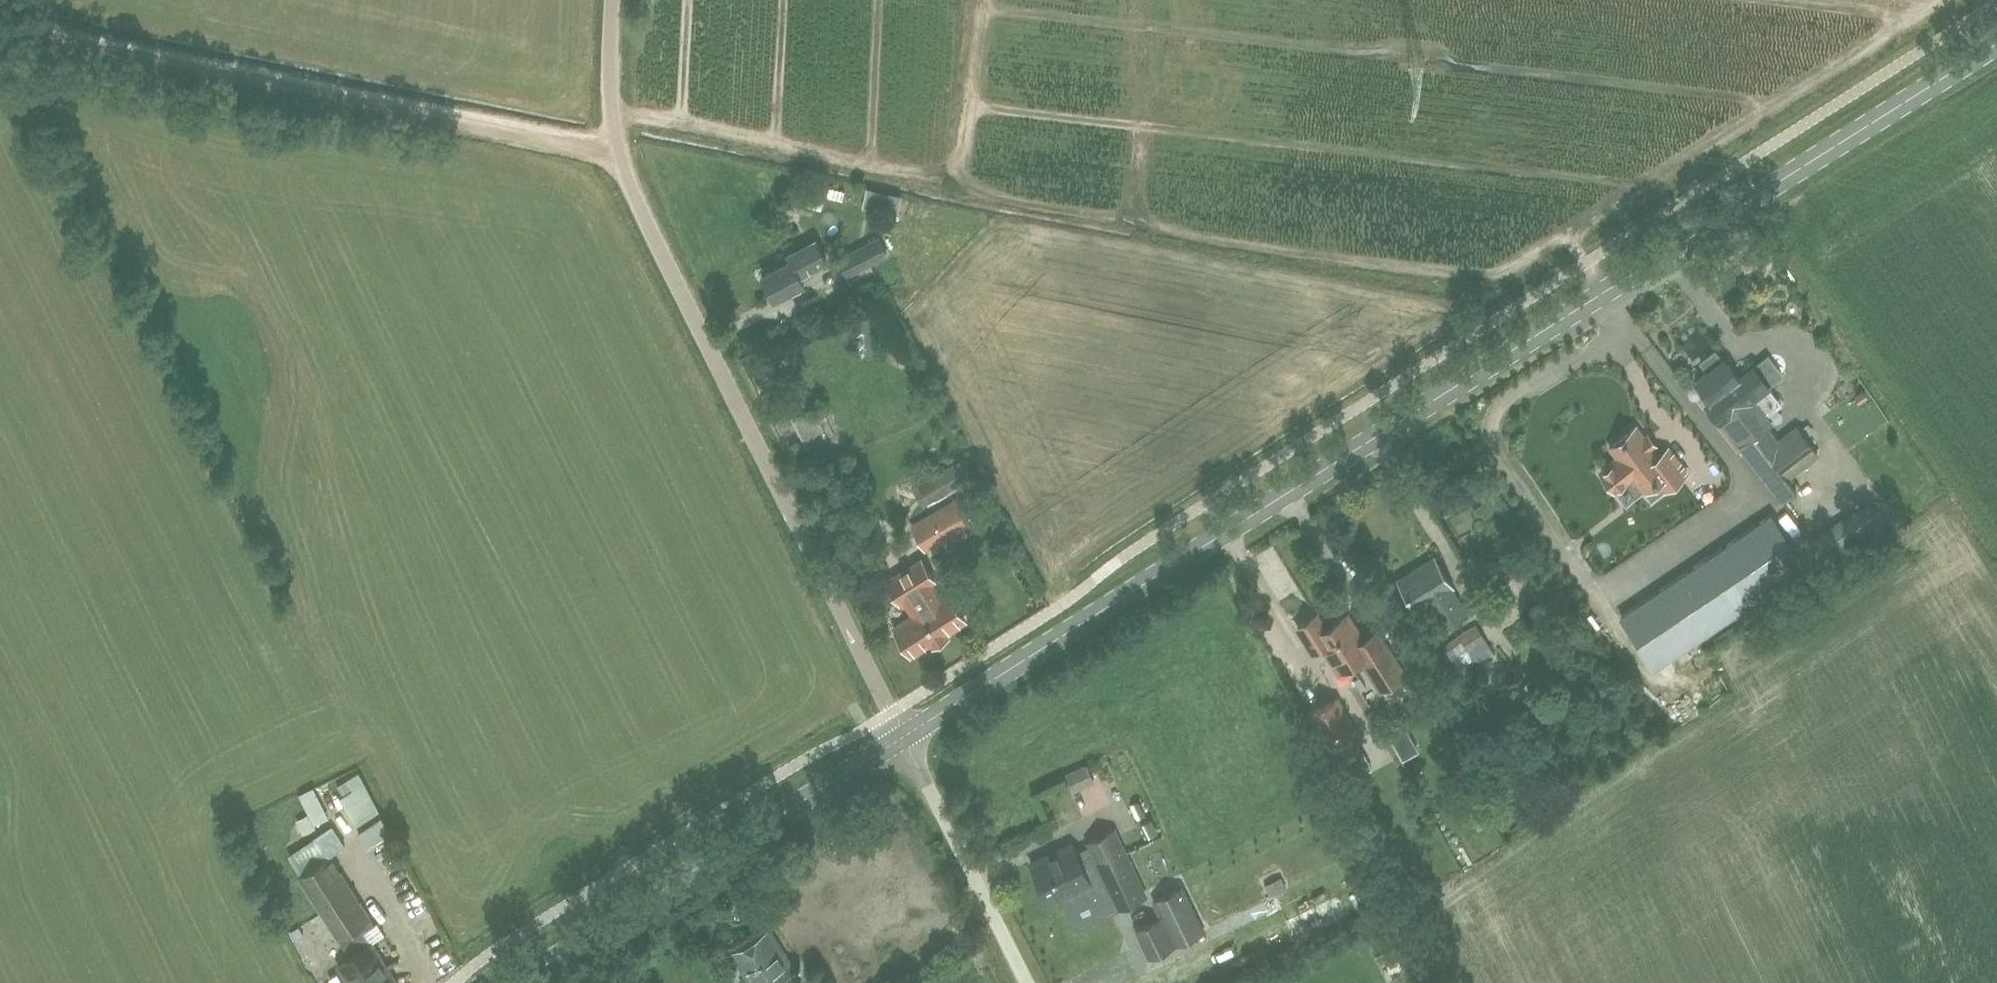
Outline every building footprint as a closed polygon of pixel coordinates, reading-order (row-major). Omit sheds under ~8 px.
[(900,196),(867,189),(863,206),(897,213),(900,196)] [(812,207),(827,209),(830,195),(814,193),(812,207)] [(761,276),(773,300),(803,285),(799,276),(826,263),(816,242),(788,256),(790,262),(761,276)] [(878,242),(839,261),(847,277),(886,258),(878,242)] [(1740,448),(1741,447),(1767,427),(1771,423),(1752,399),(1782,375),(1768,356),(1739,379),(1724,360),(1722,361),(1715,352),(1701,363),(1708,372),(1696,382),(1710,401),(1706,404),(1740,448)] [(806,450),(828,440),(815,411),(804,416),(803,413),(795,417),(796,419),(793,421),(806,450)] [(1637,427),(1610,448),(1618,457),(1612,462),(1612,463),(1602,471),(1601,471),(1602,472),(1615,489),(1616,490),(1616,489),(1626,482),(1627,481),(1633,476),(1634,475),(1637,473),(1641,478),(1648,486),(1656,480),(1664,490),(1687,472),(1669,449),(1659,456),(1652,448),(1655,446),(1647,435),(1644,437),(1637,427)] [(1767,427),(1741,447),(1782,501),(1796,490),(1787,477),(1817,453),(1798,428),(1779,442),(1767,427)] [(930,508),(960,493),(949,471),(919,487),(930,508)] [(926,551),(973,523),(959,498),(921,520),(915,510),(911,513),(900,493),(870,511),(888,542),(912,526),(926,551)] [(1867,504),(1866,505),(1871,513),(1861,520),(1869,533),(1881,526),(1867,504)] [(1621,617),(1655,667),(1805,566),(1771,515),(1621,617)] [(1841,552),(1828,532),(1817,539),(1816,537),(1815,538),(1830,560),(1841,552)] [(1446,627),(1467,613),(1452,590),(1454,589),(1434,558),(1399,580),(1416,608),(1429,600),(1446,627)] [(936,581),(927,567),(922,559),(888,581),(901,602),(904,600),(913,615),(894,627),(912,655),(931,643),(933,647),(941,642),(948,637),(946,634),(966,622),(948,593),(941,598),(932,583),(936,581)] [(1339,672),(1361,658),(1381,690),(1405,675),(1377,631),(1364,640),(1348,615),(1326,629),(1317,614),(1298,627),(1314,652),(1323,647),(1339,672)] [(1460,671),(1475,661),(1492,650),(1476,625),(1444,646),(1460,671)] [(1337,699),(1312,712),(1336,760),(1361,747),(1337,699)] [(1401,720),(1386,729),(1402,758),(1417,749),(1401,720)] [(322,828),(337,821),(321,787),(306,795),(322,828)] [(303,874),(333,856),(345,848),(332,828),(290,854),(303,874)] [(1119,909),(1146,896),(1115,831),(1088,844),(1096,861),(1083,867),(1071,844),(1030,864),(1050,905),(1092,884),(1092,883),(1103,877),(1119,909)] [(370,942),(365,933),(376,926),(333,856),(303,874),(300,876),(349,957),(337,964),(348,982),(395,982),(370,942)] [(1169,959),(1166,960),(1173,976),(1205,960),(1216,955),(1209,940),(1197,945),(1181,953),(1177,944),(1203,931),(1181,885),(1150,900),(1158,916),(1133,929),(1147,958),(1164,950),(1169,959)] [(384,925),(370,933),(377,943),(390,935),(384,925)] [(793,972),(768,932),(728,956),(745,982),(776,982),(793,972)] [(1146,980),(1143,972),(1120,981),(1121,982),(1138,982),(1146,980)]
